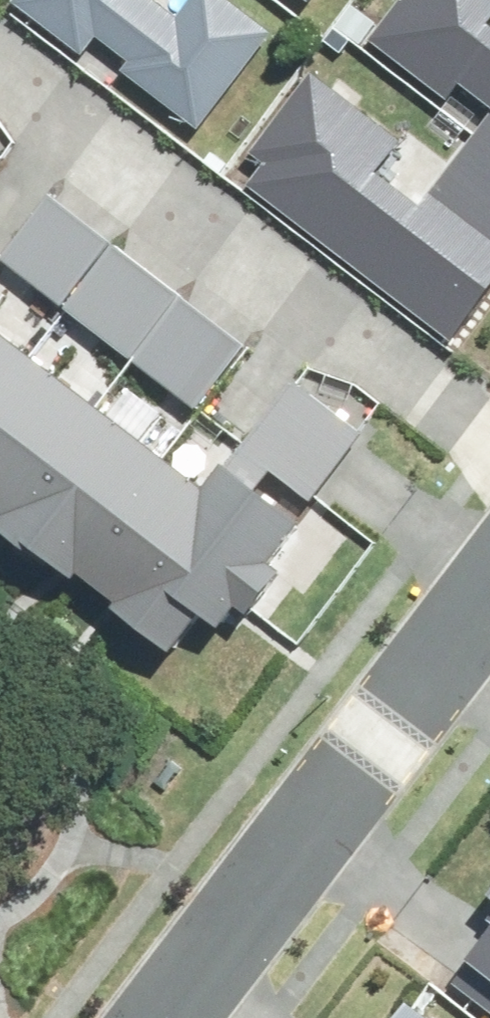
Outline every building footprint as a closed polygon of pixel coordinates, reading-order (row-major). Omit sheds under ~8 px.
[(87,52),(96,41),(196,116),(271,16),(251,0),(187,0),(18,0),(87,52)] [(370,30),(489,120),(489,0),(393,0),(370,30)] [(243,153),(262,167),(248,186),(445,335),(489,277),(489,124),(488,122),(432,196),(423,208),(374,171),(399,139),(307,69),(243,153)] [(108,238),(45,190),(3,245),(66,293),(108,238)] [(108,238),(66,293),(138,348),(180,293),(108,238)] [(243,340),(180,293),(138,348),(201,395),(243,340)] [(0,315),(0,393),(38,344),(0,315)] [(38,344),(0,393),(0,497),(8,503),(96,388),(38,344)] [(359,435),(290,380),(248,432),(317,487),(359,435)] [(154,432),(96,388),(8,503),(66,547),(154,432)] [(213,476),(154,432),(66,547),(125,591),(213,476)] [(230,454),(213,476),(125,591),(116,603),(170,644),(193,614),(204,623),(231,588),(250,603),(284,558),(276,552),(307,513),(230,454)] [(478,951),(489,960),(489,936),(478,951)] [(410,997),(393,1017),(437,1017),(410,997)]
